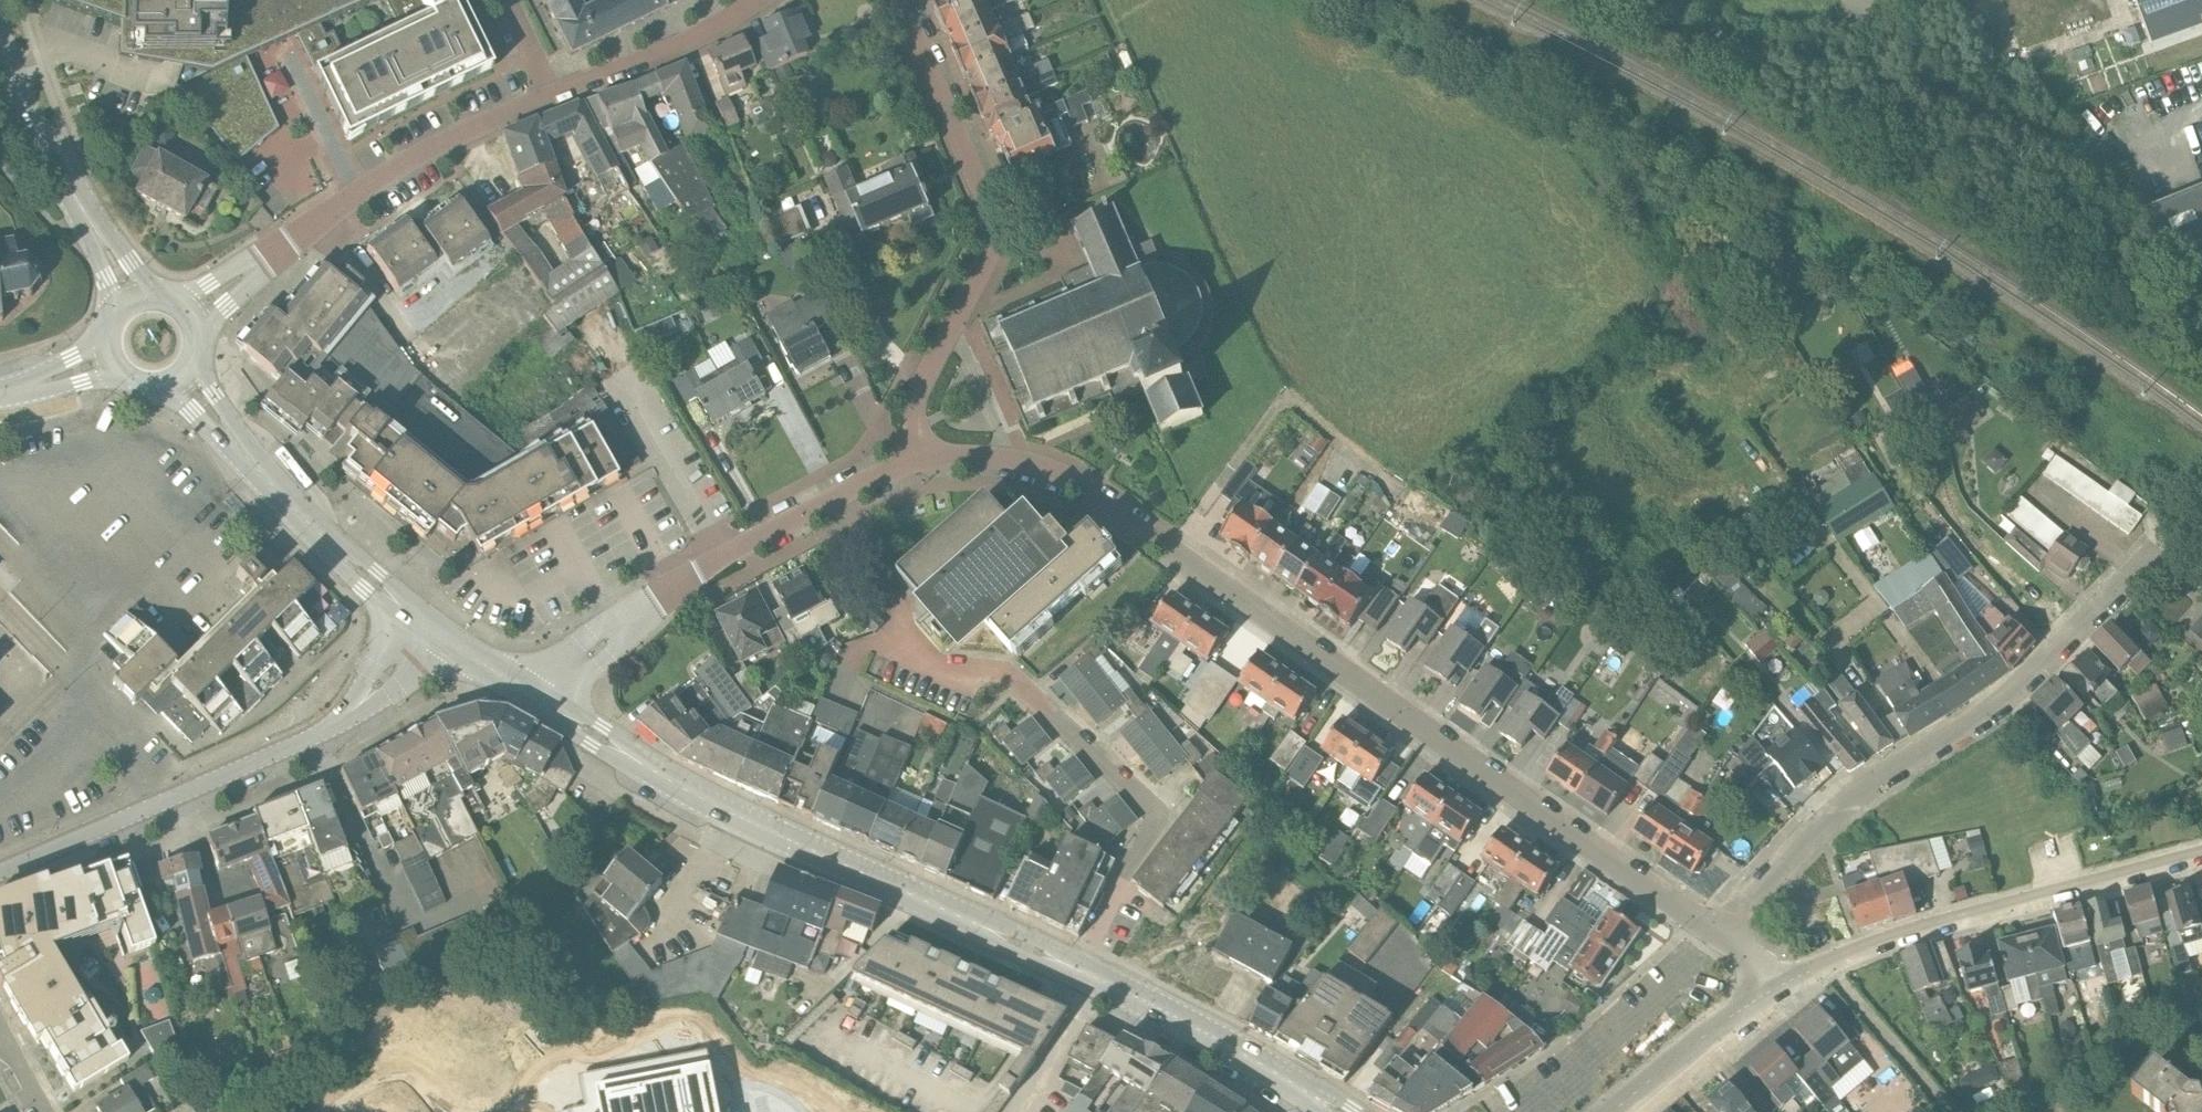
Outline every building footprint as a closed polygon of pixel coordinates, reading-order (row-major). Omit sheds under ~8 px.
[(206,72),(178,85),(238,162),(280,129),(248,59),(281,44),(296,37),(348,144),(375,126),(492,69),(460,2),(456,4),(454,0),(61,0),(120,21),(119,55),(206,72)] [(584,8),(580,0),(544,0),(556,25),(555,25),(570,56),(684,0),(601,0),(584,8)] [(935,7),(940,20),(986,0),(934,0),(937,6),(935,7)] [(947,31),(954,46),(999,28),(1000,28),(1000,27),(999,25),(997,26),(992,12),(1019,0),(986,0),(940,20),(946,32),(947,31)] [(2201,30),(2201,0),(2135,0),(2152,48),(2201,30)] [(768,73),(785,65),(806,56),(800,43),(808,39),(797,12),(764,26),(769,38),(756,44),(768,73)] [(965,78),(967,77),(1011,58),(1012,59),(1014,59),(1005,40),(1035,27),(1030,14),(1000,27),(1000,28),(999,28),(954,46),(952,47),(965,78)] [(740,75),(753,69),(741,40),(708,54),(726,97),(746,89),(740,75)] [(974,92),(972,93),(977,106),(1054,73),(1049,60),(1018,73),(1012,59),(1011,58),(967,77),(974,92)] [(685,64),(653,78),(661,97),(662,100),(664,99),(670,114),(674,112),(686,142),(713,133),(693,85),(685,64)] [(793,77),(788,65),(775,71),(780,83),(793,77)] [(992,134),(994,133),(1036,115),(1035,113),(1029,98),(1060,84),(1054,73),(977,106),(983,118),(984,117),(992,134)] [(647,114),(655,111),(650,101),(661,97),(653,78),(634,86),(616,91),(627,119),(629,119),(640,147),(638,148),(647,163),(649,162),(690,222),(711,209),(714,208),(684,145),(667,154),(647,114)] [(638,148),(640,147),(629,119),(627,119),(616,91),(581,103),(616,167),(627,187),(635,183),(622,156),(638,148)] [(1005,154),(1013,172),(1058,153),(1057,153),(1074,146),(1061,117),(1069,114),(1075,127),(1090,121),(1084,107),(1094,103),(1088,91),(1035,113),(1036,115),(994,133),(1003,155),(1005,154)] [(716,103),(727,129),(739,124),(728,98),(716,103)] [(545,117),(504,134),(504,135),(519,179),(555,164),(547,145),(555,141),(566,136),(570,135),(592,176),(594,179),(596,178),(609,201),(628,191),(626,187),(627,187),(616,167),(581,103),(557,113),(550,115),(548,116),(545,117)] [(218,189),(196,177),(146,148),(132,172),(145,179),(137,195),(183,220),(191,206),(204,213),(218,189)] [(850,169),(826,178),(849,231),(859,227),(863,237),(910,217),(914,226),(934,217),(930,209),(931,208),(929,204),(933,202),(927,189),(923,191),(915,172),(921,170),(914,154),(893,163),(883,167),(888,180),(859,192),(850,169)] [(585,240),(561,200),(567,197),(564,191),(555,164),(519,179),(524,194),(487,214),(497,233),(539,286),(552,307),(543,318),(531,334),(552,360),(574,340),(565,329),(619,294),(584,241),(585,240)] [(676,202),(661,180),(645,188),(658,212),(673,203),(676,202)] [(2201,246),(2201,188),(2134,216),(2193,250),(2201,246)] [(449,281),(492,250),(457,201),(422,227),(418,222),(408,229),(404,223),(366,251),(401,299),(441,271),(449,281)] [(802,206),(771,219),(782,245),(813,233),(802,206)] [(1208,288),(1207,285),(1205,282),(1203,280),(1201,277),(1199,274),(1196,272),(1193,269),(1188,266),(1185,264),(1179,261),(1176,260),(1172,259),(1169,258),(1166,257),(1162,257),(1159,257),(1153,242),(1133,251),(1114,208),(1109,210),(1108,207),(1104,209),(1105,212),(1079,223),(1077,219),(1071,221),(1091,266),(1061,279),(1065,289),(982,325),(1028,431),(1111,395),(1115,405),(1145,393),(1163,434),(1171,431),(1170,430),(1204,416),(1190,384),(1208,377),(1203,366),(1206,365),(1199,349),(1203,346),(1205,344),(1208,340),(1210,336),(1212,334),(1213,330),(1213,327),(1214,324),(1214,320),(1214,317),(1214,314),(1214,310),(1214,307),(1213,304),(1213,301),(1212,297),(1211,294),(1210,291),(1208,288)] [(649,237),(637,244),(645,258),(659,250),(651,236),(649,237)] [(37,280),(34,267),(21,258),(16,259),(13,240),(0,242),(0,298),(29,292),(37,280)] [(771,253),(762,256),(764,261),(773,258),(771,253)] [(361,414),(379,429),(422,376),(412,367),(371,306),(374,302),(360,290),(363,286),(342,269),(334,278),(323,270),(280,322),(270,314),(240,349),(281,383),(273,393),(264,403),(300,433),(309,423),(326,438),(335,427),(345,434),(361,414)] [(721,279),(711,284),(718,297),(728,292),(721,279)] [(799,314),(773,327),(782,343),(781,344),(790,360),(788,360),(791,364),(792,364),(797,374),(798,374),(798,373),(830,356),(830,357),(831,356),(818,330),(849,314),(836,283),(794,305),(799,314)] [(665,299),(634,312),(641,328),(672,316),(665,299)] [(715,302),(700,310),(706,323),(722,316),(715,302)] [(652,325),(635,332),(643,347),(658,340),(652,325)] [(737,361),(718,370),(740,410),(766,396),(750,367),(762,360),(751,340),(731,351),(737,361)] [(675,381),(676,384),(687,403),(698,396),(714,425),(740,410),(718,370),(701,380),(696,369),(675,381)] [(529,447),(513,456),(493,438),(422,376),(379,429),(361,414),(345,434),(343,436),(353,445),(345,455),(350,459),(348,461),(350,462),(343,471),(425,538),(424,539),(451,561),(472,549),(477,558),(617,478),(601,450),(580,418),(529,447)] [(1991,391),(1989,393),(1999,401),(2002,396),(1993,388),(1991,391)] [(1900,413),(1913,405),(1905,392),(1892,400),(1900,413)] [(563,406),(519,431),(529,447),(580,418),(569,401),(563,406)] [(1966,431),(1958,436),(1963,442),(1970,437),(1966,431)] [(1317,435),(1309,446),(1319,454),(1328,442),(1317,435)] [(624,436),(601,450),(616,476),(617,478),(641,464),(624,436)] [(1855,446),(1835,458),(1845,474),(1854,489),(1874,476),(1855,446)] [(2007,461),(1994,448),(1981,461),(1994,474),(2007,461)] [(2056,454),(2048,449),(2042,458),(2050,463),(2056,454)] [(2043,475),(2053,482),(2066,462),(2056,456),(2043,475)] [(1233,546),(1232,548),(1249,560),(1251,558),(1250,558),(1284,508),(1285,509),(1287,506),(1251,481),(1258,470),(1246,461),(1221,495),(1233,504),(1226,514),(1234,519),(1221,538),(1233,546)] [(2053,482),(2062,488),(2075,469),(2066,462),(2053,482)] [(2062,488),(2072,495),(2085,476),(2075,469),(2062,488)] [(1362,474),(1356,482),(1366,489),(1372,481),(1362,474)] [(1831,503),(1817,512),(1836,543),(1837,544),(1895,508),(1875,476),(1874,476),(1854,489),(1831,503)] [(2072,495),(2082,502),(2095,483),(2085,476),(2072,495)] [(2082,502),(2091,508),(2104,490),(2095,483),(2082,502)] [(1316,515),(1317,514),(1330,491),(1319,484),(1304,507),(1316,515)] [(2091,508),(2101,515),(2114,496),(2104,490),(2091,508)] [(1330,491),(1317,514),(1328,521),(1342,499),(1330,491)] [(2101,515),(2111,522),(2123,503),(2114,496),(2101,515)] [(2005,514),(2014,521),(2029,504),(2020,497),(2005,514)] [(898,577),(932,616),(923,623),(944,646),(954,637),(960,644),(986,621),(1053,562),(1036,543),(1027,532),(1020,538),(986,499),(898,577)] [(1381,499),(1373,506),(1379,514),(1380,515),(1388,509),(1381,499)] [(2111,522),(2120,529),(2133,510),(2123,503),(2111,522)] [(2014,521),(2023,529),(2037,511),(2029,504),(2014,521)] [(1284,508),(1250,558),(1251,558),(1273,574),(1297,540),(1285,532),(1290,525),(1287,523),(1293,514),(1285,509),(1284,508)] [(2133,510),(2120,529),(2130,536),(2143,517),(2133,510)] [(2023,529),(2031,536),(2046,518),(2037,511),(2023,529)] [(1451,514),(1442,529),(1458,539),(1468,523),(1451,514)] [(2031,536),(2040,543),(2055,526),(2046,518),(2031,536)] [(1308,525),(1301,534),(1310,540),(1317,531),(1308,525)] [(2055,526),(2040,543),(2049,551),(2063,533),(2055,526)] [(1053,562),(986,621),(1013,652),(1118,560),(1112,552),(1114,550),(1107,541),(1104,543),(1091,528),(1070,547),(1053,528),(1036,543),(1053,562)] [(2010,535),(2004,541),(2025,560),(2039,573),(2046,563),(2068,579),(2076,567),(2083,571),(2090,560),(2083,556),(2086,551),(2068,539),(2063,536),(2049,556),(2016,528),(2010,535)] [(1319,557),(1297,590),(1315,603),(1314,605),(1319,608),(1320,607),(1322,608),(1346,574),(1343,572),(1343,569),(1336,565),(1333,565),(1348,543),(1337,535),(1321,557),(1320,556),(1319,557)] [(1928,552),(1953,587),(1974,570),(1948,537),(1928,552)] [(1273,574),(1296,590),(1320,556),(1297,540),(1273,574)] [(1725,548),(1704,571),(1705,572),(1714,580),(1723,588),(1734,600),(1733,601),(1753,622),(1768,609),(1747,587),(1727,568),(1736,558),(1725,548)] [(1906,566),(1873,587),(1880,596),(1893,613),(1899,621),(1912,613),(1917,622),(1935,611),(1958,647),(1968,663),(1949,676),(1933,687),(1951,712),(1965,703),(1966,702),(1985,689),(2009,672),(1992,647),(1991,645),(1988,641),(1987,640),(1976,623),(1962,601),(1953,587),(1947,579),(1928,552),(1927,552),(1926,553),(1910,563),(1908,565),(1906,566)] [(134,706),(145,695),(162,712),(161,714),(191,745),(221,717),(230,726),(282,676),(271,665),(280,657),(262,639),(266,634),(271,630),(290,649),(311,628),(310,628),(319,619),(311,610),(321,600),(291,569),(272,587),(249,563),(236,575),(246,585),(241,590),(246,595),(242,599),(250,607),(244,614),(232,626),(191,665),(190,665),(182,673),(146,636),(156,626),(135,605),(104,635),(123,655),(113,664),(123,674),(112,684),(134,706)] [(1513,569),(1505,581),(1517,589),(1525,577),(1513,569)] [(789,574),(775,581),(777,586),(775,588),(785,607),(794,623),(795,622),(810,614),(817,628),(818,630),(839,617),(831,601),(825,604),(819,592),(815,593),(804,572),(792,579),(789,574)] [(1714,580),(1705,572),(1699,579),(1708,587),(1714,580)] [(1375,632),(1377,633),(1408,587),(1403,583),(1398,579),(1389,591),(1380,585),(1374,594),(1346,574),(1322,608),(1321,610),(1338,622),(1340,620),(1351,628),(1360,616),(1378,629),(1375,632)] [(1397,621),(1385,639),(1406,654),(1417,639),(1428,646),(1432,639),(1444,622),(1445,621),(1459,601),(1437,585),(1422,607),(1412,600),(1397,621)] [(744,665),(784,644),(757,592),(737,603),(739,605),(718,616),(744,665)] [(1164,635),(1140,670),(1155,680),(1161,670),(1162,671),(1166,666),(1201,615),(1173,595),(1160,613),(1154,623),(1152,622),(1150,625),(1164,635)] [(1438,649),(1425,667),(1447,682),(1458,666),(1469,674),(1473,668),(1486,650),(1492,642),(1500,629),(1486,619),(1468,607),(1454,628),(1453,627),(1438,649)] [(1991,607),(1976,623),(1987,640),(1988,641),(1991,645),(1992,647),(2009,672),(2034,644),(1991,607)] [(871,612),(863,621),(876,633),(884,625),(871,612)] [(1211,662),(1210,662),(1229,634),(1201,615),(1166,666),(1183,678),(1193,663),(1182,656),(1186,650),(1209,666),(1211,662)] [(2190,632),(2201,642),(2201,619),(2190,632)] [(1625,622),(1617,634),(1629,642),(1637,629),(1625,622)] [(2141,654),(2142,653),(2114,625),(2093,645),(2121,673),(2127,667),(2138,677),(2151,664),(2141,654)] [(804,638),(798,628),(797,629),(786,635),(797,654),(802,664),(814,657),(804,638)] [(1766,628),(1745,645),(1761,664),(1782,647),(1766,628)] [(1080,702),(1109,679),(1095,662),(1104,655),(1093,643),(1082,651),(1087,658),(1062,679),(1080,702)] [(2106,681),(2111,676),(2089,653),(2080,662),(2078,660),(2061,677),(2084,702),(2088,698),(2101,710),(2118,693),(2106,681)] [(1240,682),(1237,686),(1252,696),(1246,703),(1253,708),(1261,714),(1289,675),(1260,655),(1247,673),(1241,683),(1240,682)] [(752,707),(744,690),(718,656),(696,673),(732,722),(743,714),(755,705),(752,707)] [(1212,662),(1184,704),(1187,706),(1197,713),(1226,671),(1212,662)] [(1908,662),(1876,681),(1888,700),(1896,714),(1909,736),(1909,737),(1951,712),(1933,687),(1926,691),(1908,662)] [(1497,674),(1487,666),(1460,705),(1481,720),(1492,704),(1503,712),(1526,680),(1504,664),(1497,674)] [(750,669),(737,676),(744,690),(752,707),(755,705),(764,697),(750,669)] [(1839,670),(1826,679),(1843,704),(1841,705),(1865,737),(1878,754),(1894,745),(1894,744),(1903,740),(1909,737),(1909,736),(1896,714),(1878,724),(1869,710),(1857,694),(1839,670)] [(1226,671),(1197,713),(1207,720),(1211,722),(1239,680),(1226,671)] [(1748,683),(1731,672),(1721,687),(1738,698),(1748,683)] [(1298,723),(1297,722),(1316,694),(1289,675),(1261,714),(1250,730),(1257,736),(1270,717),(1275,721),(1279,714),(1296,726),(1298,723)] [(684,760),(723,730),(722,729),(732,722),(699,679),(641,723),(683,759),(682,760),(684,760)] [(1132,713),(1143,704),(1130,689),(1122,695),(1109,679),(1080,702),(1099,725),(1125,704),(1132,713)] [(2056,681),(2032,704),(2033,705),(2059,731),(2056,734),(2076,760),(2077,758),(2090,771),(2103,759),(2090,746),(2068,724),(2071,721),(2083,708),(2056,681)] [(1513,715),(1500,733),(1522,749),(1533,733),(1544,740),(1548,735),(1558,721),(1574,698),(1575,696),(1563,687),(1554,700),(1545,693),(1538,702),(1528,695),(1518,709),(1513,715)] [(778,688),(770,695),(778,702),(784,694),(778,688)] [(2151,688),(2132,698),(2145,722),(2164,712),(2151,688)] [(1819,693),(1799,710),(1836,755),(1850,773),(1864,764),(1839,735),(1842,732),(1833,722),(1835,719),(1829,712),(1837,706),(1824,689),(1819,693)] [(1574,698),(1558,721),(1571,730),(1587,707),(1574,698)] [(813,721),(826,726),(834,704),(822,699),(813,721)] [(826,726),(838,731),(847,709),(834,704),(826,726)] [(1142,758),(1170,735),(1151,711),(1149,712),(1143,704),(1132,713),(1139,721),(1123,734),(1142,758)] [(764,730),(764,731),(739,785),(779,803),(795,764),(804,742),(806,743),(813,721),(776,705),(767,725),(766,727),(765,727),(764,730)] [(1180,714),(1190,724),(1199,732),(1207,720),(1197,713),(1187,706),(1180,714)] [(1253,708),(1242,725),(1250,730),(1261,714),(1253,708)] [(847,709),(838,731),(851,735),(859,714),(847,709)] [(475,710),(436,722),(462,770),(451,776),(463,799),(459,801),(468,818),(484,810),(475,792),(480,789),(472,775),(503,758),(505,757),(475,710)] [(475,710),(505,757),(503,758),(512,763),(513,764),(534,728),(509,715),(499,712),(475,710)] [(2054,729),(2038,713),(2027,723),(2044,740),(2054,729)] [(723,730),(684,760),(739,785),(764,731),(764,730),(765,727),(766,727),(767,725),(743,714),(732,722),(722,729),(723,730)] [(926,715),(918,735),(926,737),(928,733),(941,739),(949,725),(926,715)] [(1004,744),(1023,767),(1051,744),(1032,720),(1014,734),(1006,725),(993,735),(1002,746),(1004,744)] [(1321,751),(1347,768),(1368,737),(1343,720),(1321,751)] [(436,722),(375,755),(402,808),(414,830),(412,831),(413,835),(422,851),(423,853),(427,862),(477,836),(468,818),(459,801),(463,799),(451,776),(462,770),(436,722)] [(1607,732),(1615,737),(1620,730),(1612,725),(1607,732)] [(513,764),(512,763),(511,768),(520,783),(515,787),(524,798),(535,816),(546,809),(556,788),(564,793),(575,774),(572,772),(558,764),(564,755),(561,749),(561,748),(557,746),(559,743),(534,728),(513,764)] [(853,774),(861,754),(870,735),(858,730),(841,769),(853,774)] [(1752,735),(1739,756),(1759,777),(1775,764),(1795,788),(1805,780),(1808,784),(1818,775),(1815,772),(1825,764),(1797,730),(1767,754),(1752,735)] [(2183,730),(2162,736),(2167,753),(2188,748),(2183,730)] [(1594,748),(1605,756),(1618,740),(1607,732),(1606,731),(1594,748)] [(1292,732),(1271,761),(1286,772),(1307,743),(1292,732)] [(879,746),(875,754),(865,779),(844,833),(872,845),(888,805),(893,793),(901,774),(912,748),(883,735),(882,740),(879,746)] [(853,774),(865,779),(875,754),(879,746),(882,740),(870,735),(861,754),(853,774)] [(1170,735),(1142,758),(1160,781),(1186,760),(1192,766),(1202,758),(1189,741),(1181,748),(1170,735)] [(1370,808),(1383,789),(1374,783),(1393,755),(1368,737),(1347,768),(1361,778),(1350,794),(1370,808)] [(1608,816),(1628,787),(1612,775),(1631,748),(1618,740),(1605,756),(1598,766),(1598,765),(1577,795),(1608,816)] [(1665,764),(1646,789),(1658,798),(1662,793),(1667,796),(1679,780),(1692,760),(1688,758),(1687,757),(1693,749),(1681,741),(1675,750),(1665,764)] [(804,815),(814,820),(838,768),(836,767),(840,757),(806,743),(804,742),(795,764),(779,803),(784,805),(785,802),(806,811),(804,815)] [(1548,774),(1577,795),(1598,765),(1568,745),(1548,774)] [(1668,745),(1658,759),(1662,762),(1665,764),(1675,750),(1668,745)] [(1306,747),(1286,776),(1287,776),(1304,788),(1324,760),(1306,747)] [(1213,752),(1199,765),(1209,777),(1223,765),(1213,752)] [(1641,768),(1633,779),(1646,789),(1665,764),(1658,759),(1652,755),(1651,754),(1641,768)] [(375,755),(355,765),(377,809),(397,799),(375,755)] [(1738,756),(1727,767),(1747,788),(1759,778),(1738,756)] [(1047,782),(1066,805),(1094,782),(1075,758),(1057,772),(1049,762),(1036,773),(1045,784),(1047,782)] [(958,787),(959,787),(927,870),(994,900),(1006,873),(1004,872),(1015,845),(1016,846),(1028,820),(1026,819),(983,799),(989,785),(967,763),(958,787)] [(355,765),(340,773),(351,793),(361,812),(360,813),(364,820),(378,813),(379,813),(377,809),(355,765)] [(2081,767),(2073,775),(2081,784),(2089,776),(2081,767)] [(838,768),(814,820),(844,833),(865,779),(853,774),(841,769),(838,768)] [(1164,909),(1178,891),(1250,799),(1232,786),(1215,772),(1205,786),(1213,792),(1139,889),(1164,909)] [(1406,848),(1414,853),(1428,834),(1454,797),(1426,777),(1406,805),(1405,804),(1403,807),(1415,815),(1414,817),(1412,817),(1410,818),(1408,819),(1406,820),(1404,821),(1403,822),(1402,824),(1401,826),(1401,828),(1401,830),(1401,832),(1402,834),(1403,835),(1404,837),(1405,838),(1407,840),(1408,840),(1410,841),(1406,848)] [(917,818),(900,858),(927,870),(943,829),(959,787),(958,787),(944,780),(935,801),(936,802),(935,805),(927,823),(917,818)] [(321,786),(294,796),(318,861),(324,876),(332,895),(337,892),(344,910),(376,899),(364,866),(356,846),(345,850),(321,786)] [(1633,834),(1663,854),(1702,798),(1692,791),(1682,806),(1673,800),(1667,796),(1662,793),(1658,798),(1654,804),(1633,834)] [(1038,794),(1026,819),(1028,820),(1041,828),(1051,807),(1038,794)] [(253,812),(255,820),(271,863),(272,865),(289,906),(290,906),(294,916),(334,900),(332,895),(324,876),(318,861),(294,796),(253,812)] [(1428,834),(1414,853),(1431,865),(1445,845),(1449,838),(1460,845),(1461,845),(1466,838),(1468,840),(1469,839),(1467,837),(1482,816),(1454,797),(1428,834)] [(1136,821),(1117,798),(1099,812),(1091,802),(1079,813),(1087,823),(1091,820),(1110,843),(1136,821)] [(1702,798),(1663,854),(1694,875),(1695,874),(1701,873),(1705,867),(1703,862),(1713,847),(1702,839),(1711,827),(1702,821),(1713,805),(1702,798)] [(1381,799),(1367,819),(1366,818),(1358,831),(1375,842),(1397,811),(1381,799)] [(872,845),(900,858),(917,818),(888,805),(872,845)] [(1071,807),(1061,815),(1068,824),(1078,815),(1071,807)] [(289,906),(272,865),(271,863),(255,820),(207,839),(219,872),(247,861),(264,898),(261,899),(265,915),(289,906)] [(1488,853),(1483,860),(1510,879),(1531,850),(1503,830),(1488,852),(1486,850),(1485,851),(1488,853)] [(1338,831),(1320,858),(1331,865),(1331,866),(1350,839),(1348,838),(1338,831)] [(383,850),(394,844),(389,832),(377,837),(383,850)] [(413,835),(394,844),(401,861),(421,852),(422,851),(413,835)] [(1982,835),(1968,839),(1973,858),(1987,854),(1982,835)] [(1051,875),(1032,916),(1080,939),(1117,862),(1069,839),(1051,875)] [(1941,875),(1929,841),(1869,853),(1875,873),(1878,883),(1891,923),(1916,915),(1907,887),(1941,875)] [(1015,845),(1004,872),(1006,873),(1020,880),(1008,904),(1032,916),(1051,875),(1028,863),(1033,855),(1016,846),(1015,845)] [(1502,907),(1491,922),(1503,930),(1514,914),(1510,912),(1524,891),(1537,900),(1546,887),(1559,869),(1531,850),(1510,879),(1509,880),(1495,902),(1502,907)] [(402,863),(400,863),(406,875),(428,864),(427,862),(423,853),(402,863)] [(629,853),(584,907),(614,954),(626,946),(630,943),(645,934),(650,929),(651,922),(650,916),(644,907),(664,882),(629,853)] [(428,864),(406,875),(411,887),(434,877),(428,864)] [(1439,881),(1427,898),(1440,907),(1463,874),(1450,865),(1439,881)] [(129,1060),(120,1045),(116,1048),(108,1035),(109,1034),(87,1000),(82,1004),(51,951),(120,925),(130,953),(155,944),(137,892),(141,891),(139,887),(132,866),(110,874),(108,868),(47,890),(45,884),(0,900),(0,956),(4,968),(0,971),(0,987),(3,985),(36,1041),(42,1038),(75,1092),(129,1060)] [(765,909),(807,926),(823,932),(840,891),(781,868),(765,909)] [(1584,872),(1576,883),(1587,891),(1595,880),(1584,872)] [(1891,923),(1878,883),(1875,873),(1865,876),(1863,872),(1842,879),(1859,933),(1891,923)] [(167,896),(176,894),(202,889),(199,874),(164,882),(167,896)] [(1452,916),(1475,883),(1463,874),(1440,907),(1452,916)] [(434,877),(411,887),(417,900),(440,890),(434,877)] [(1964,887),(1953,891),(1958,903),(1968,899),(1964,887)] [(2151,888),(2124,895),(2130,917),(2133,929),(2137,928),(2141,940),(2164,934),(2155,902),(2151,888)] [(213,994),(231,989),(208,916),(202,889),(176,894),(193,963),(203,960),(213,994)] [(1367,889),(1361,895),(1372,905),(1375,901),(1378,897),(1367,889)] [(2155,902),(2164,934),(2165,934),(2165,936),(2166,935),(2178,977),(2191,973),(2184,946),(2201,941),(2201,913),(2195,889),(2168,897),(2169,898),(2155,902)] [(440,890),(417,900),(424,914),(446,903),(440,890)] [(835,960),(848,925),(873,934),(883,908),(840,891),(823,932),(817,946),(815,952),(835,960)] [(1369,923),(1378,912),(1372,905),(1361,895),(1351,906),(1369,923)] [(765,909),(752,904),(735,898),(718,935),(750,948),(757,950),(759,951),(794,963),(808,969),(815,952),(817,946),(801,940),(807,926),(765,909)] [(1551,915),(1546,921),(1552,926),(1557,930),(1563,922),(1590,941),(1620,962),(1639,933),(1609,913),(1602,925),(1578,908),(1564,898),(1561,904),(1560,903),(1551,915)] [(259,956),(276,951),(265,915),(261,899),(225,911),(236,943),(239,942),(243,954),(246,962),(247,964),(260,960),(259,956)] [(2126,940),(2123,927),(2117,905),(2108,908),(2106,900),(2086,906),(2092,927),(2103,972),(2117,969),(2120,982),(2131,979),(2131,977),(2142,974),(2137,949),(2126,952),(2123,941),(2126,940)] [(1378,912),(1369,923),(1348,949),(1366,965),(1400,921),(1381,908),(1378,912)] [(2064,951),(2090,945),(2081,908),(2054,914),(2064,951)] [(236,957),(243,954),(239,942),(236,943),(225,911),(208,916),(231,989),(232,989),(234,995),(247,991),(236,957)] [(1294,947),(1236,916),(1216,953),(1231,961),(1231,962),(1273,985),(1294,947)] [(467,917),(455,922),(464,946),(477,941),(467,917)] [(455,922),(442,927),(452,951),(464,946),(455,922)] [(1509,946),(1510,947),(1507,951),(1525,964),(1529,959),(1529,960),(1546,936),(1525,922),(1512,942),(1510,944),(1509,946)] [(1563,922),(1557,930),(1571,940),(1565,948),(1580,957),(1570,970),(1572,971),(1573,970),(1583,977),(1601,990),(1620,962),(1590,941),(1563,922)] [(1546,936),(1529,960),(1547,972),(1554,962),(1565,948),(1571,940),(1557,930),(1552,926),(1546,936)] [(442,927),(429,932),(439,956),(452,951),(442,927)] [(2044,933),(2027,938),(2043,1000),(2048,1018),(2059,1015),(2052,985),(2067,981),(2064,970),(2060,952),(2054,931),(2053,931),(2051,928),(2045,930),(2044,933)] [(413,929),(396,936),(409,968),(427,961),(417,937),(413,929)] [(429,932),(417,937),(427,961),(439,956),(429,932)] [(855,976),(866,981),(1013,1048),(1027,1055),(1023,1060),(1002,1090),(1002,1091),(987,1111),(1001,1111),(1012,1097),(1065,1021),(1068,1016),(1070,1014),(1068,1013),(1036,998),(895,934),(857,970),(855,976)] [(2001,944),(1999,945),(2005,966),(2009,984),(2012,984),(2025,980),(2031,1003),(2043,1000),(2027,938),(2009,942),(2007,940),(2001,941),(2001,944)] [(1931,947),(1901,957),(1915,994),(1933,1033),(1952,1024),(1964,1019),(1959,1007),(1948,1012),(1940,997),(1930,1001),(1926,991),(1954,980),(1958,979),(1944,943),(1931,947)] [(2007,1014),(2007,1013),(1999,990),(1987,946),(1982,947),(1981,950),(1957,956),(1968,995),(1984,991),(1986,998),(1987,998),(1992,1017),(2007,1014)] [(750,948),(746,958),(753,960),(757,950),(750,948)] [(787,981),(794,963),(759,951),(753,969),(763,972),(787,981)] [(2091,952),(2066,958),(2070,973),(2095,966),(2091,952)] [(1434,965),(1452,977),(1459,968),(1447,959),(1444,962),(1439,959),(1434,965)] [(264,972),(260,960),(247,964),(251,976),(264,972)] [(1299,1012),(1275,1042),(1298,1056),(1313,1047),(1329,1056),(1321,1070),(1345,1084),(1394,1020),(1389,1017),(1390,1015),(1368,1003),(1378,985),(1339,961),(1326,977),(1299,1012)] [(759,986),(763,972),(753,969),(750,968),(745,981),(759,986)] [(1248,1027),(1275,1042),(1299,1012),(1326,977),(1313,969),(1301,989),(1297,987),(1288,1001),(1268,990),(1248,1027)] [(2071,974),(2078,1003),(2089,1000),(2082,971),(2071,974)] [(1455,1058),(1485,1086),(1545,1049),(1528,1031),(1527,1030),(1502,1009),(1485,996),(1463,984),(1445,1006),(1444,1005),(1424,1031),(1444,1048),(1455,1058)] [(2019,1010),(2018,1008),(2012,986),(1999,990),(2007,1013),(2019,1010)] [(1586,1000),(1569,992),(1560,1010),(1577,1018),(1586,1000)] [(840,1002),(834,995),(833,995),(785,1041),(791,1047),(840,1002)] [(1369,1097),(1393,1111),(1428,1067),(1444,1048),(1424,1031),(1444,1005),(1433,997),(1396,1043),(1406,1051),(1369,1097)] [(1502,1009),(1527,1030),(1536,1018),(1512,997),(1502,1009)] [(859,1020),(863,1013),(863,1012),(854,1007),(853,1007),(849,1014),(859,1020)] [(1805,1060),(1831,1090),(1864,1062),(1850,1044),(1859,1036),(1839,1012),(1830,1021),(1820,1009),(1795,1030),(1814,1053),(1805,1060)] [(139,1030),(153,1055),(176,1041),(168,1020),(139,1030)] [(1089,1070),(1095,1073),(1097,1074),(1120,1043),(1088,1027),(1077,1048),(1076,1047),(1069,1060),(1089,1070)] [(913,1051),(918,1043),(898,1032),(898,1033),(894,1040),(913,1051)] [(1083,1091),(1081,1094),(1093,1101),(1114,1074),(1122,1079),(1146,1047),(1126,1037),(1120,1043),(1097,1074),(1095,1073),(1083,1091)] [(316,1045),(301,1050),(305,1064),(320,1058),(316,1045)] [(1141,1104),(1147,1096),(1173,1061),(1146,1047),(1122,1079),(1131,1084),(1110,1111),(1135,1111),(1141,1104)] [(1750,1067),(1765,1084),(1783,1106),(1795,1096),(1802,1105),(1813,1095),(1827,1111),(1832,1111),(1842,1103),(1831,1090),(1805,1060),(1794,1070),(1774,1047),(1750,1067)] [(1393,1111),(1395,1111),(1442,1111),(1485,1086),(1455,1058),(1444,1048),(1428,1067),(1393,1111)] [(277,1066),(280,1073),(294,1069),(288,1052),(274,1056),(277,1066)] [(2013,1093),(2027,1089),(2018,1059),(2000,1065),(2013,1093)] [(1210,1084),(1173,1061),(1147,1096),(1141,1104),(1135,1111),(1193,1111),(1210,1084)] [(595,1082),(598,1098),(583,1101),(585,1111),(721,1111),(720,1109),(711,1065),(689,1069),(688,1063),(595,1082)] [(156,1108),(143,1086),(155,1078),(146,1064),(120,1080),(127,1091),(97,1108),(99,1111),(149,1111),(156,1108)] [(956,1064),(955,1065),(951,1072),(971,1083),(975,1076),(975,1075),(956,1064)] [(281,1076),(280,1073),(277,1066),(263,1069),(265,1079),(281,1076)] [(2199,1095),(2190,1094),(2154,1066),(2132,1093),(2155,1111),(2201,1111),(2201,1094),(2199,1095)] [(1968,1079),(1962,1082),(1967,1093),(1978,1088),(1975,1081),(1968,1079)] [(1083,1091),(1066,1082),(1061,1093),(1076,1100),(1081,1094),(1083,1091)] [(1247,1108),(1210,1084),(1193,1111),(1253,1111),(1247,1108)] [(1710,1111),(1752,1111),(1744,1102),(1730,1085),(1722,1091),(1719,1091),(1713,1095),(1713,1099),(1709,1102),(1714,1108),(1710,1111)] [(171,1111),(202,1111),(204,1111),(195,1097),(171,1111)] [(1078,1107),(1074,1103),(1067,1111),(1075,1111),(1078,1107)]
